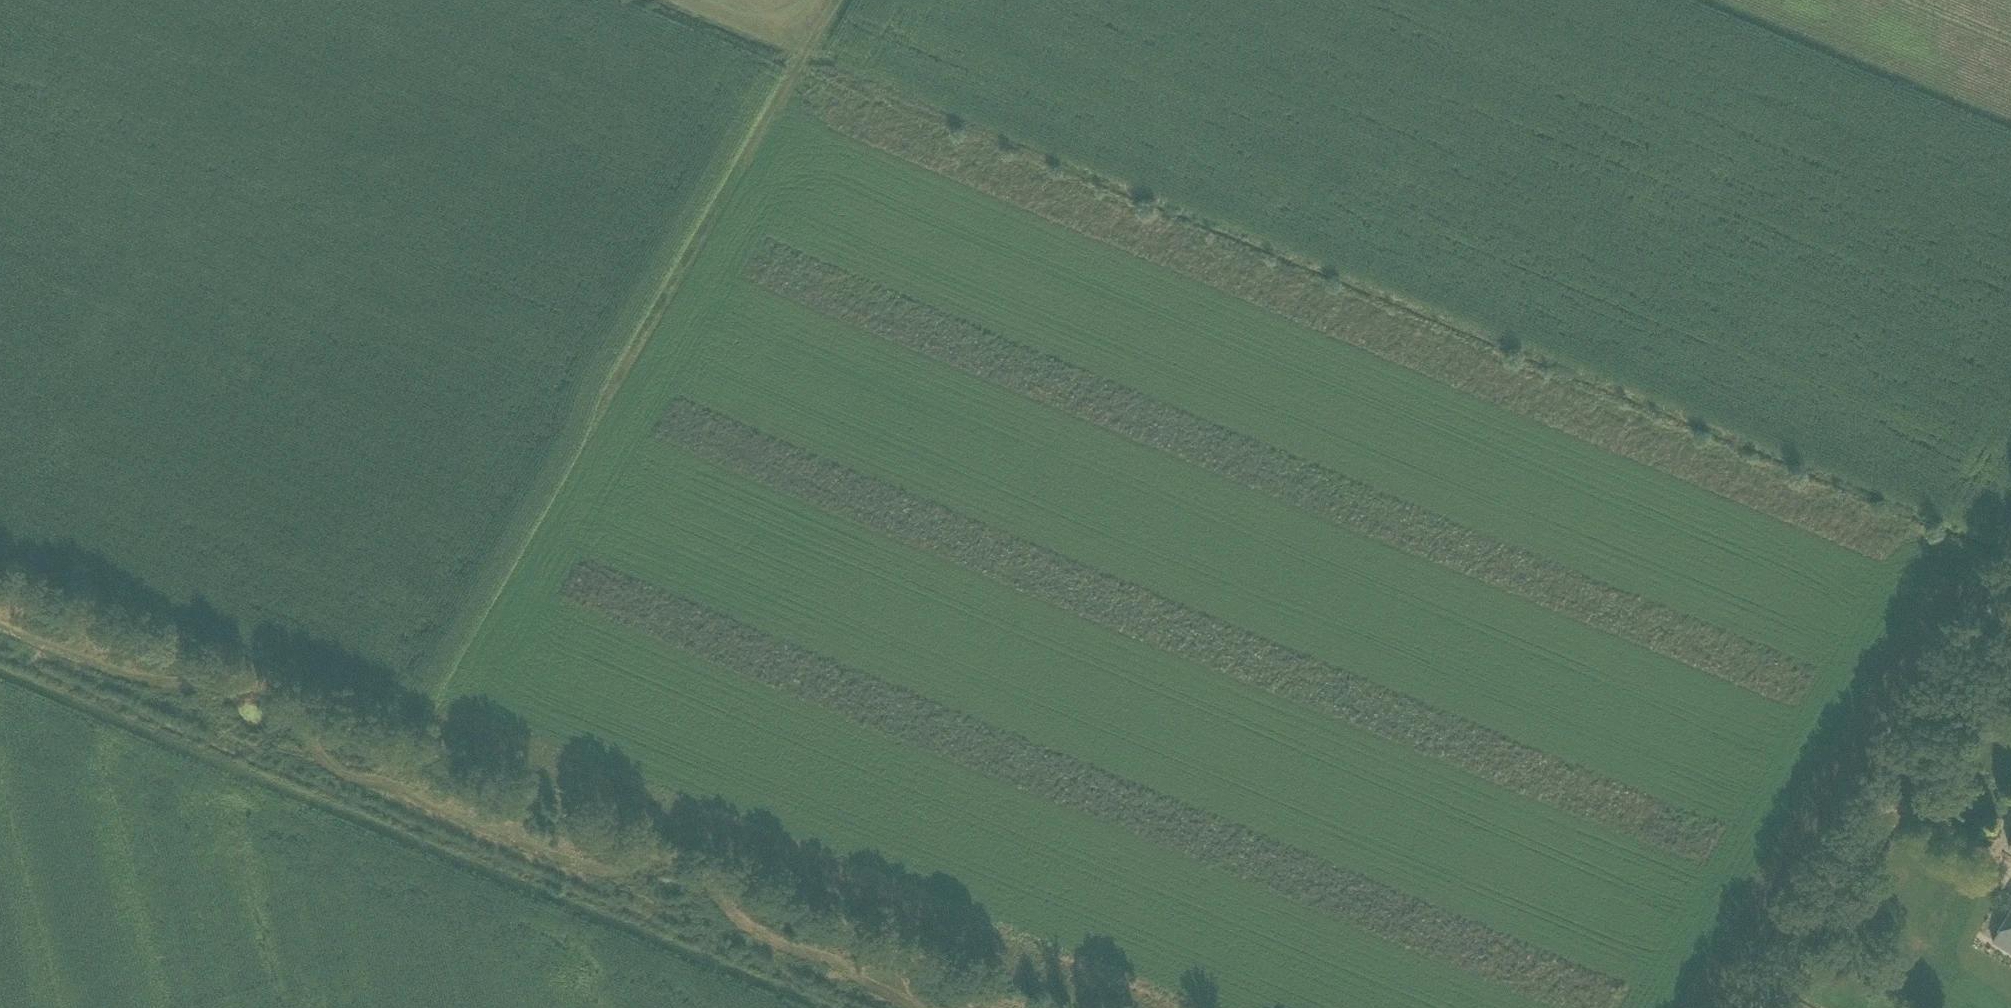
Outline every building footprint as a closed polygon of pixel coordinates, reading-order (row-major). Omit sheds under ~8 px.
[(2008,949),(2010,951),(2010,910),(1993,941),(2008,949)]
